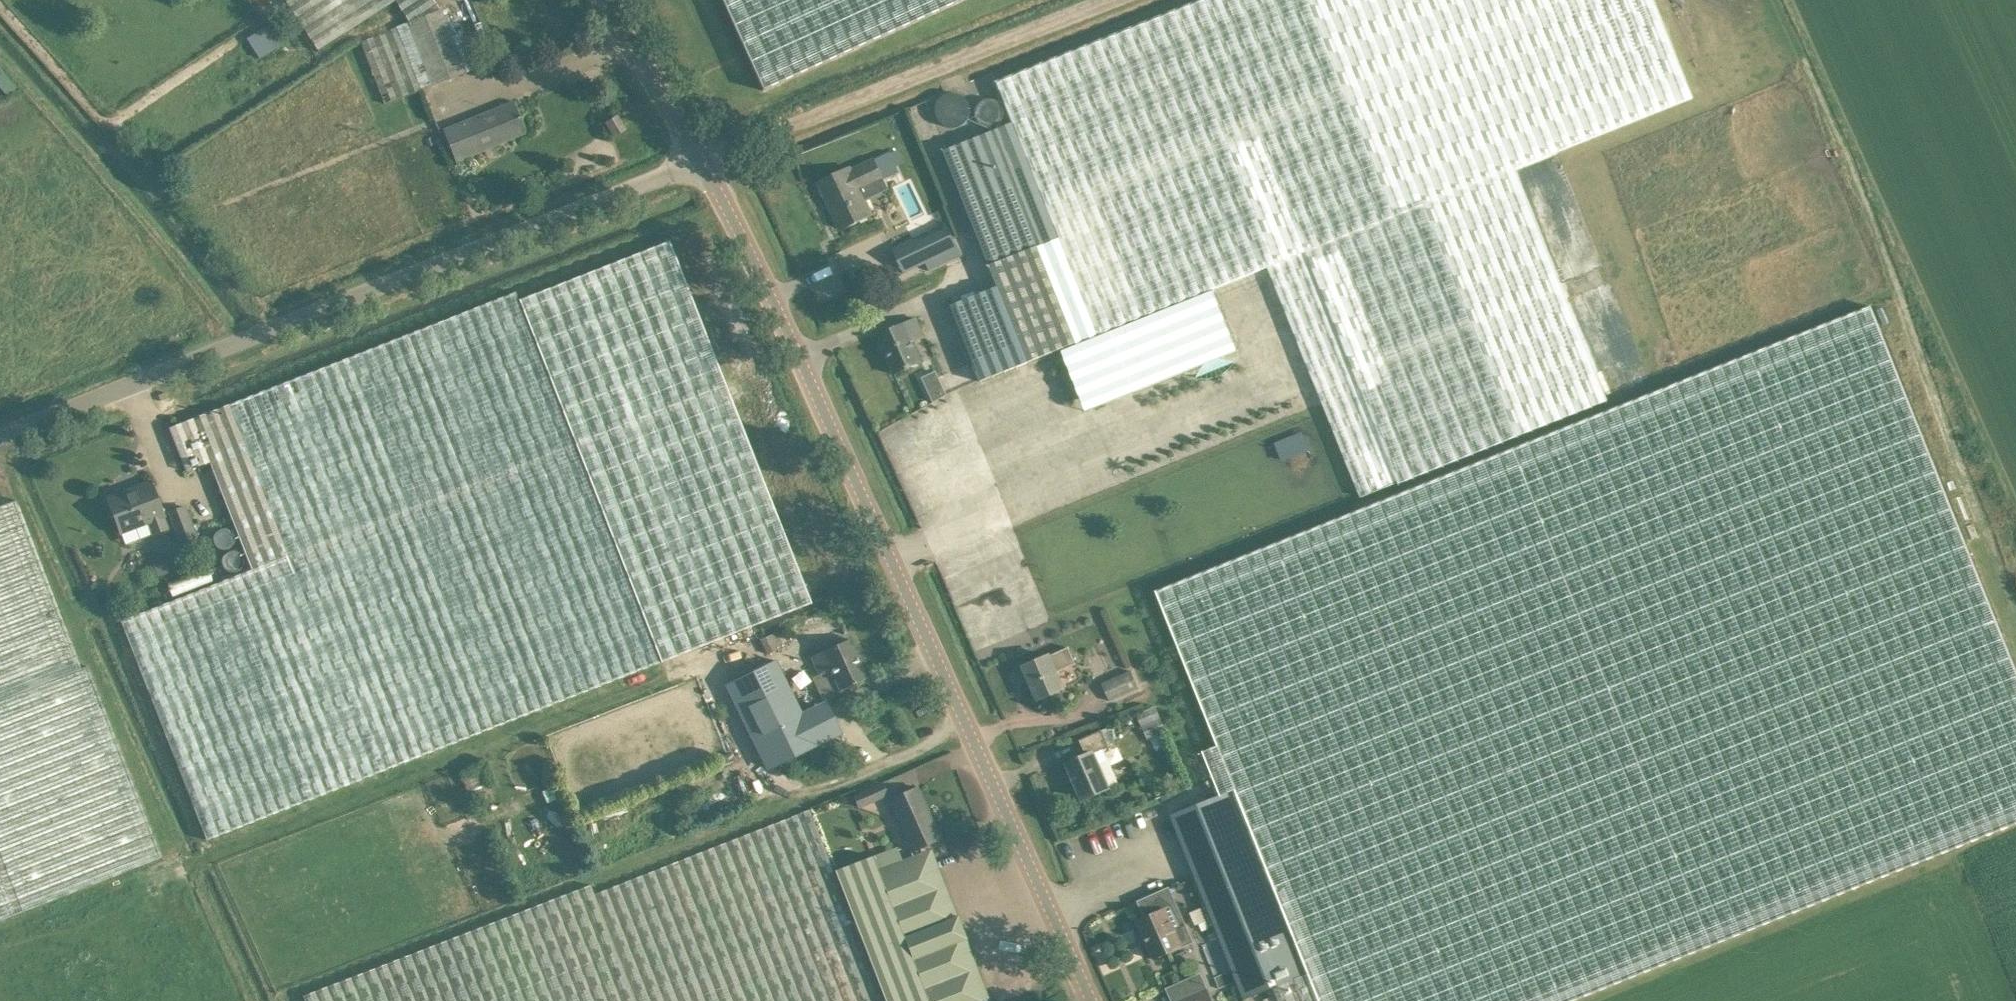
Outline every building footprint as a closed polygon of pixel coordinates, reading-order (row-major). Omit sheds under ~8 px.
[(318,50),(395,0),(402,10),(418,0),(286,0),(318,50)] [(386,103),(423,89),(473,69),(459,33),(452,36),(440,8),(439,9),(434,0),(418,0),(402,10),(409,21),(361,39),(386,103)] [(954,0),(722,0),(762,88),(954,0)] [(1361,500),(1608,402),(1515,168),(1693,97),(1655,0),(1203,0),(997,82),(1014,125),(944,153),(998,290),(951,308),(981,384),(1061,352),(1086,415),(1239,354),(1214,292),(1270,270),(1322,402),(1361,500)] [(276,22),(248,41),(260,59),(288,41),(276,22)] [(969,112),(969,111),(969,108),(967,104),(963,98),(960,95),(956,94),(950,93),(945,94),(942,95),(938,98),(934,104),(932,112),(933,117),(937,124),(943,128),(949,130),(953,130),(957,129),(963,125),(967,120),(968,116),(969,112)] [(514,102),(444,130),(456,160),(526,132),(514,102)] [(625,129),(619,120),(617,116),(607,123),(614,135),(625,129)] [(891,153),(897,166),(904,162),(898,149),(891,153)] [(870,185),(883,178),(874,159),(851,170),(850,168),(820,183),(841,228),(871,214),(858,186),(868,182),(870,185)] [(251,569),(121,619),(207,839),(811,602),(669,240),(519,299),(516,292),(169,428),(186,471),(209,462),(251,569)] [(1279,1000),(1569,1000),(2015,823),(2015,666),(1872,306),(1157,590),(1218,745),(1204,751),(1221,794),(1172,813),(1245,998),(1273,986),(1279,1000)] [(896,374),(905,370),(924,362),(914,340),(924,335),(916,318),(878,335),(896,374)] [(937,400),(952,392),(939,369),(924,377),(937,400)] [(1308,450),(1302,433),(1277,443),(1284,460),(1308,450)] [(108,497),(111,507),(121,532),(148,522),(152,534),(168,528),(163,516),(164,516),(151,481),(108,497)] [(23,518),(16,500),(0,506),(0,919),(161,857),(87,665),(81,668),(23,518)] [(185,505),(169,511),(182,541),(198,535),(185,505)] [(183,551),(167,556),(172,571),(188,565),(183,551)] [(782,644),(776,631),(760,639),(767,654),(775,650),(782,644)] [(822,698),(838,691),(867,677),(849,638),(810,656),(818,674),(812,677),(822,698)] [(1040,699),(1049,695),(1064,689),(1057,673),(1077,664),(1069,646),(1025,666),(1040,699)] [(779,758),(814,742),(774,655),(724,678),(745,724),(760,717),(779,758)] [(1110,700),(1140,687),(1132,670),(1103,684),(1110,700)] [(1148,737),(1150,737),(1159,733),(1166,730),(1156,706),(1137,714),(1148,737)] [(1084,799),(1093,795),(1119,783),(1104,749),(1110,747),(1103,730),(1080,740),(1087,755),(1068,763),(1084,799)] [(551,772),(553,764),(552,760),(550,754),(548,751),(545,747),(539,743),(535,742),(529,742),(524,742),(520,744),(516,746),(513,749),(509,756),(508,760),(508,765),(510,774),(512,778),(515,781),(522,785),(526,786),(531,787),(539,785),(543,783),(547,780),(551,772)] [(853,794),(858,805),(859,807),(889,794),(883,781),(853,794)] [(889,799),(912,851),(940,838),(917,786),(889,799)] [(834,870),(809,808),(594,893),(591,884),(516,913),(303,995),(305,1000),(982,1000),(959,941),(966,938),(957,915),(950,918),(926,858),(912,864),(909,856),(877,869),(872,855),(834,870)] [(699,823),(694,814),(682,819),(686,829),(699,823)] [(1155,959),(1164,955),(1193,941),(1170,887),(1139,901),(1146,917),(1138,921),(1155,959)] [(1215,977),(1219,987),(1236,980),(1232,970),(1215,977)] [(1173,1000),(1213,1000),(1206,986),(1173,1000)]
